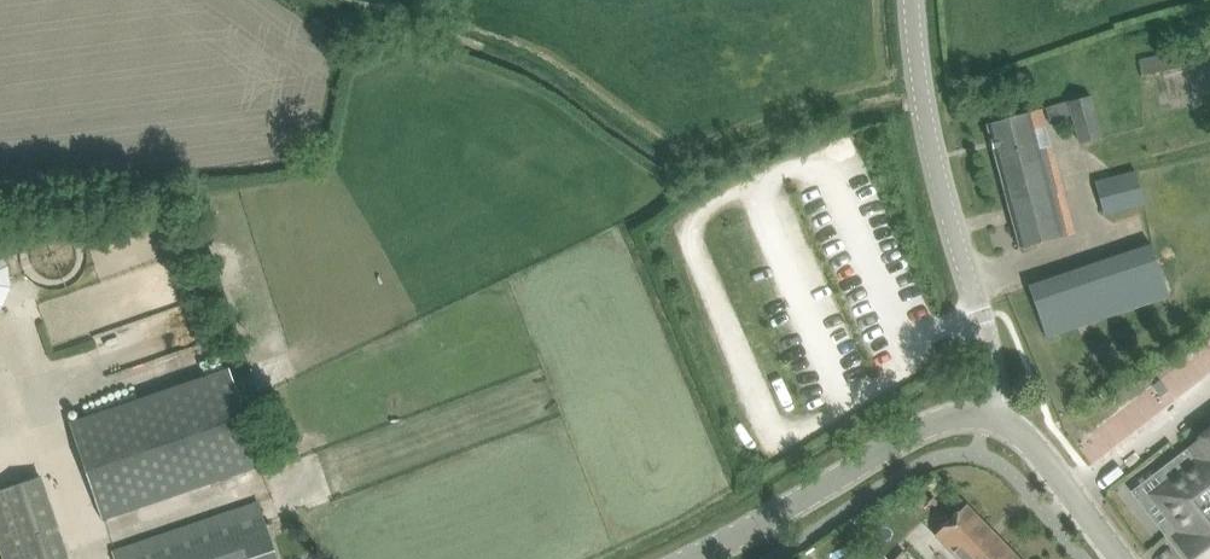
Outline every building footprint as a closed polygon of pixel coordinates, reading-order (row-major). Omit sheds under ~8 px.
[(1139,58),(1142,73),(1184,67),(1182,52),(1139,58)] [(1090,97),(1070,102),(1073,115),(1080,144),(1101,138),(1090,97)] [(1041,109),(1011,117),(987,124),(1020,248),(1074,234),(1046,129),(1041,109)] [(1136,172),(1096,182),(1105,215),(1144,204),(1136,172)] [(1152,245),(1029,287),(1046,337),(1170,296),(1152,245)] [(19,300),(1,251),(0,251),(0,307),(19,300)] [(954,342),(940,348),(948,366),(962,360),(954,342)] [(229,367),(69,422),(104,518),(263,465),(229,367)] [(1192,424),(1183,431),(1189,439),(1198,432),(1192,424)] [(1166,465),(1177,480),(1158,495),(1181,524),(1169,532),(1172,537),(1189,558),(1209,558),(1209,431),(1166,465)] [(0,491),(0,538),(7,558),(69,558),(42,475),(0,491)] [(259,503),(113,552),(116,558),(277,558),(259,503)] [(966,505),(935,535),(958,558),(1019,558),(966,505)] [(1184,558),(1168,536),(1143,554),(1147,558),(1183,558),(1184,558)] [(866,557),(869,558),(884,558),(886,557),(876,547),(866,557)] [(903,550),(894,558),(910,558),(903,550)]
